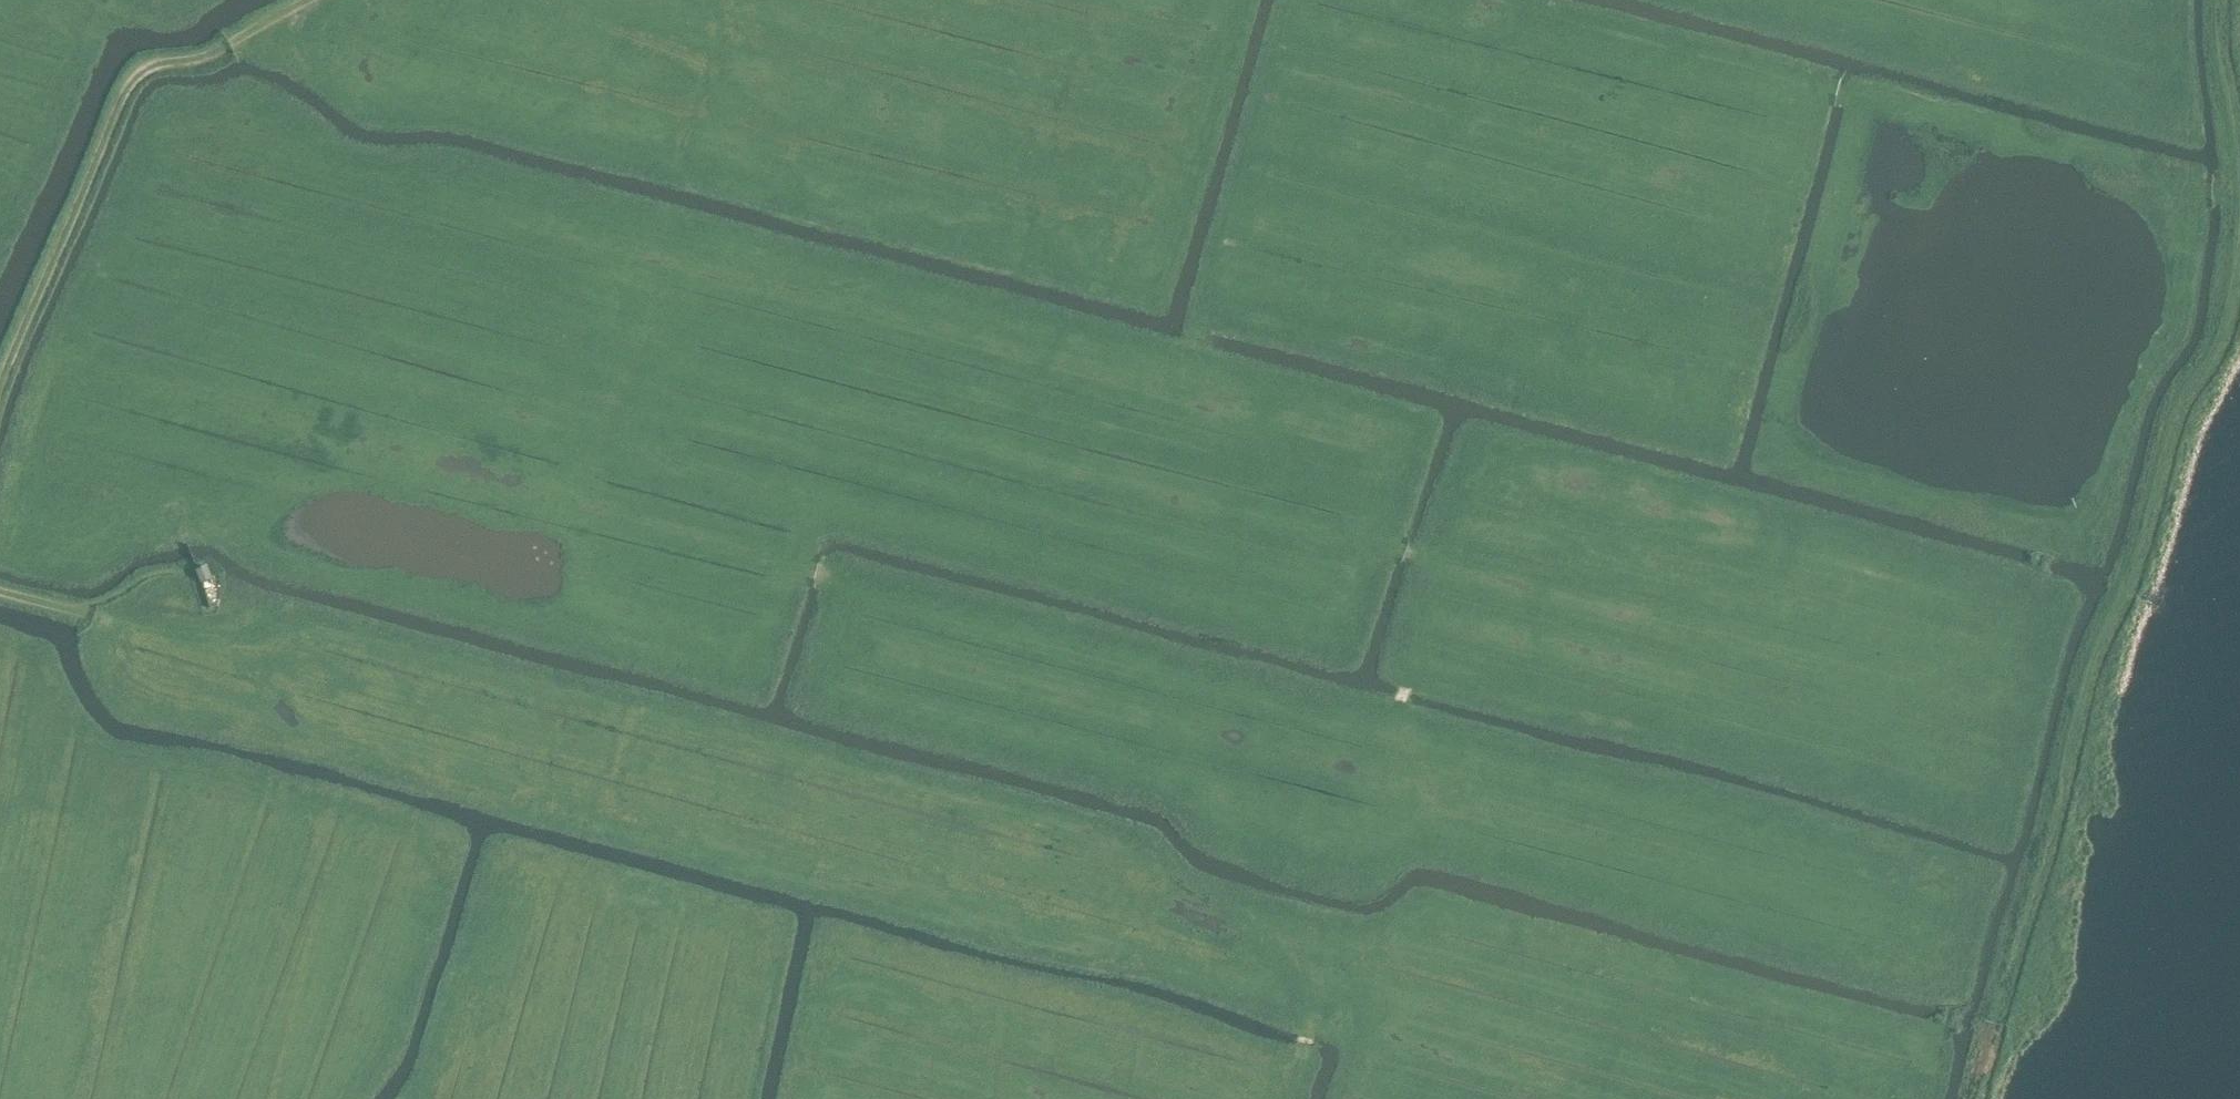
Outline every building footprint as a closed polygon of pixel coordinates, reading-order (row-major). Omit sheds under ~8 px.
[(207,565),(196,568),(200,583),(203,582),(212,579),(207,565)]
